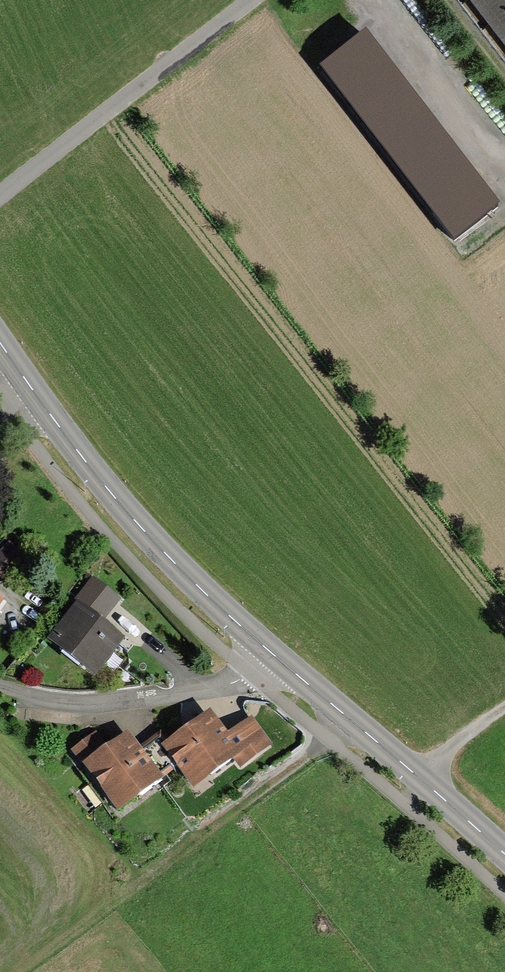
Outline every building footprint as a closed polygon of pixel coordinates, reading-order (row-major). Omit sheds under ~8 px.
[(504,33),(504,0),(479,0),(504,33)] [(365,31),(317,68),(453,245),(502,208),(365,31)] [(0,550),(0,579),(4,582),(26,557),(9,541),(0,550)] [(50,640),(93,676),(123,640),(100,621),(117,601),(93,581),(77,599),(81,603),(50,640)] [(176,768),(193,791),(233,762),(239,770),(273,745),(251,717),(229,734),(212,711),(168,744),(159,732),(139,746),(163,778),(176,768)] [(69,751),(116,813),(163,778),(139,746),(129,732),(109,746),(97,730),(69,751)]
